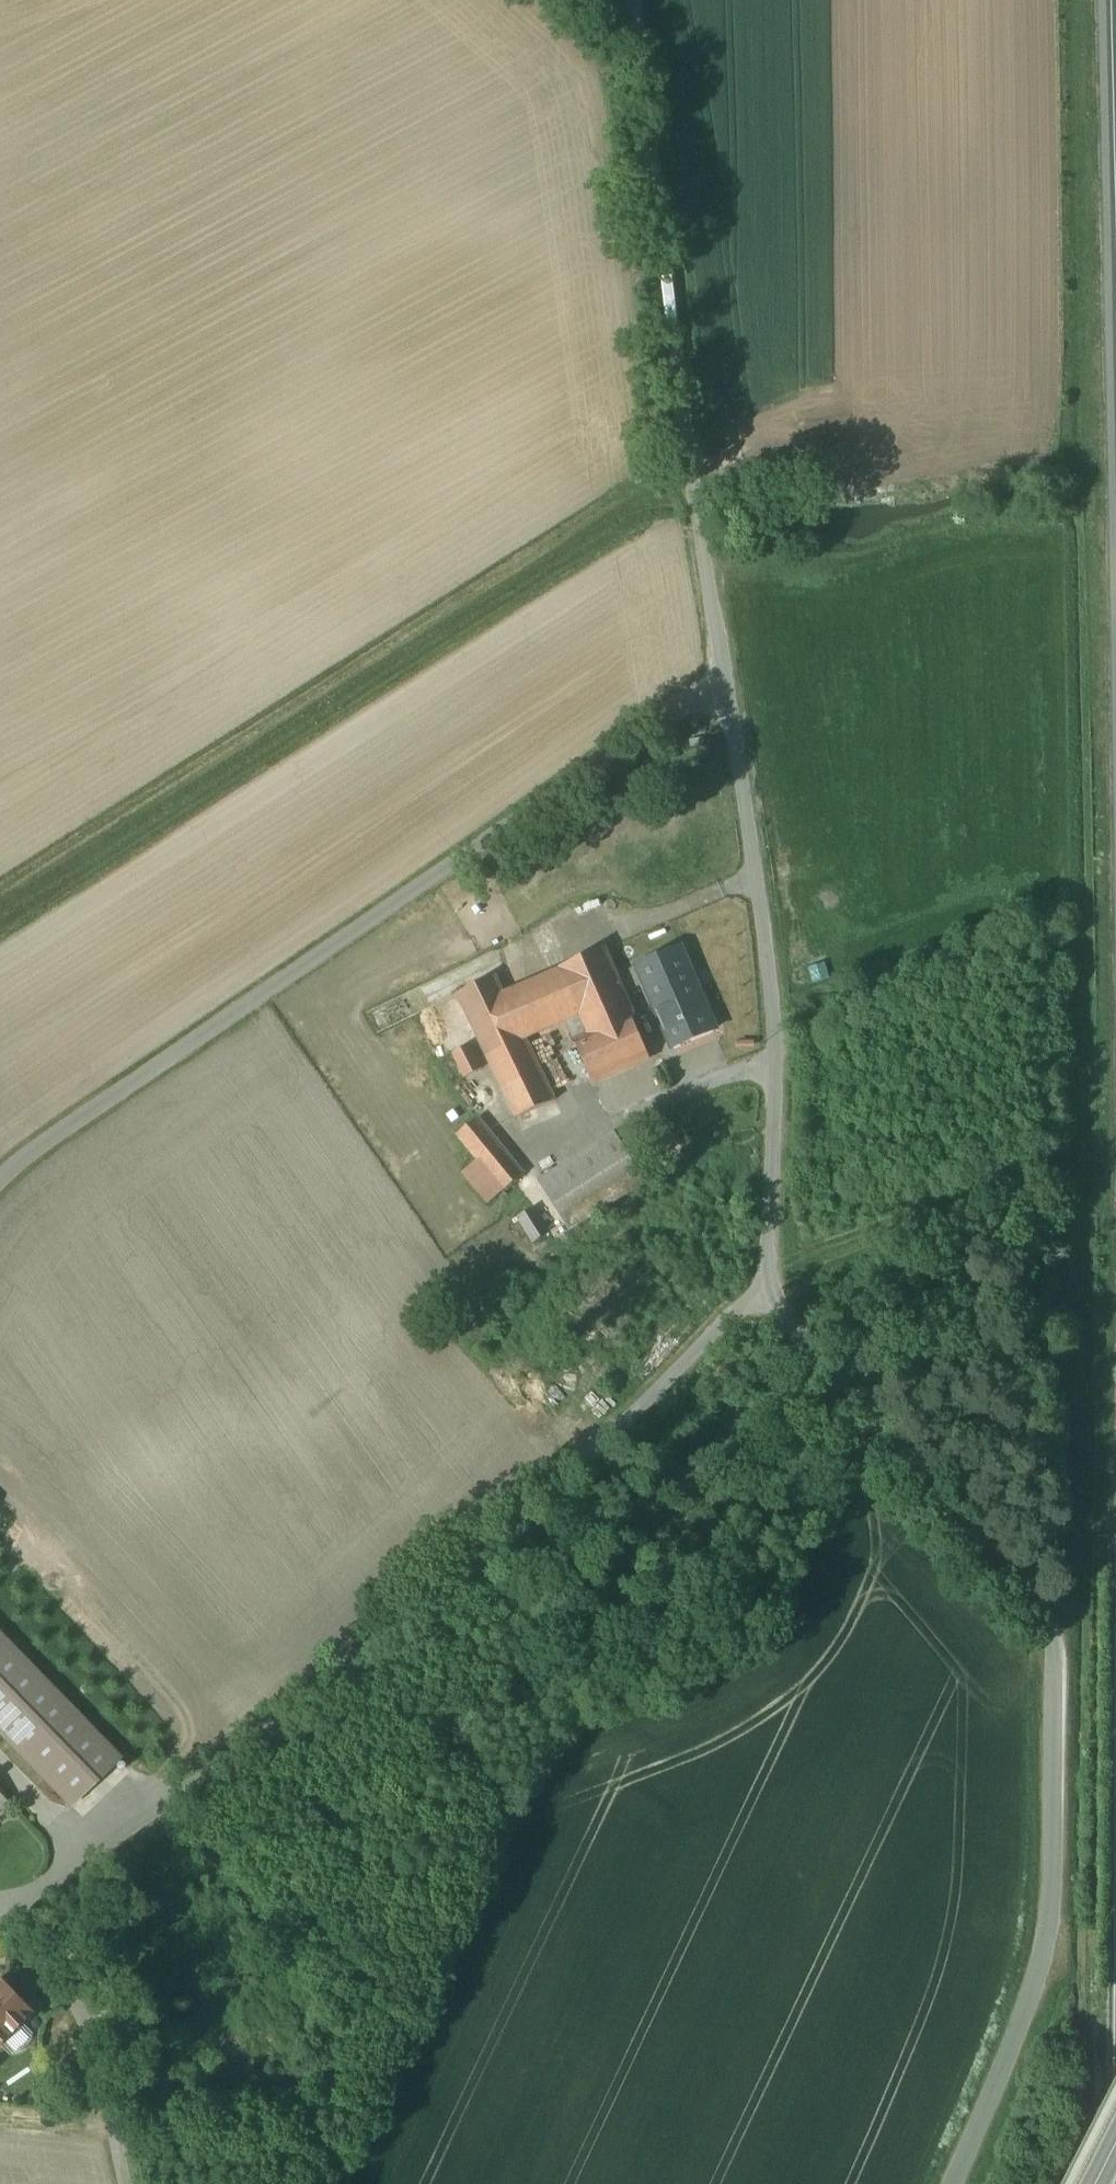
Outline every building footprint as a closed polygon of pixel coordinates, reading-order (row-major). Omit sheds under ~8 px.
[(681,947),(638,966),(674,1048),(716,1029),(707,1007),(703,1009),(688,973),(691,971),(681,947)] [(606,948),(560,968),(561,968),(504,993),(526,1038),(567,1021),(594,1083),(595,1083),(595,1082),(650,1058),(632,1017),(635,1016),(606,948)] [(504,993),(496,976),(458,994),(517,1117),(556,1100),(504,993)] [(470,1044),(454,1053),(467,1077),(483,1069),(470,1044)] [(525,1174),(478,1118),(459,1134),(479,1159),(464,1171),(490,1202),(525,1174)] [(616,1134),(540,1182),(570,1230),(646,1181),(616,1134)] [(535,1209),(519,1218),(534,1242),(550,1232),(535,1209)] [(0,1632),(0,1738),(70,1810),(124,1758),(0,1632)] [(10,1805),(0,1794),(0,1815),(10,1805)] [(37,2012),(3,1977),(0,1979),(0,2048),(37,2012)]
